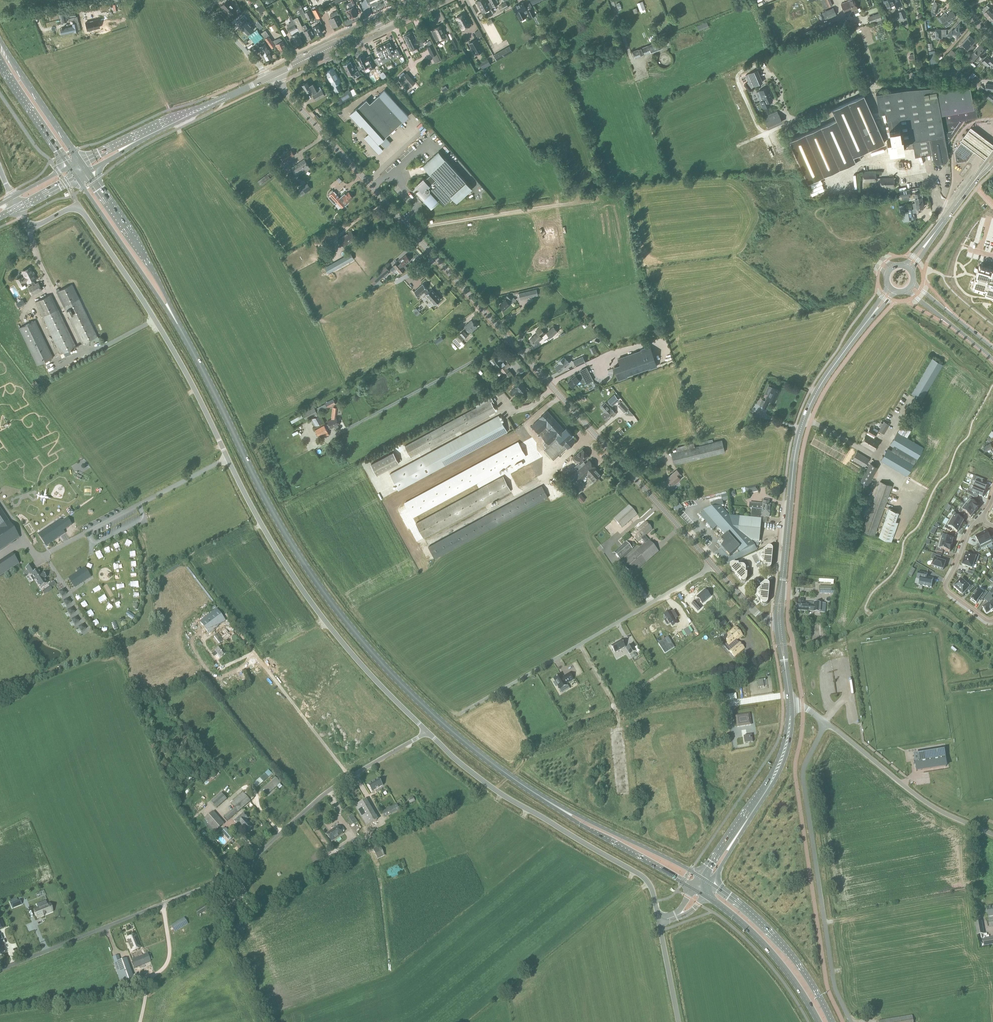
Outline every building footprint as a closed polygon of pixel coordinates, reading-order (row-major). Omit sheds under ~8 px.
[(229,15),(235,9),(227,0),(223,0),(225,2),(221,6),(229,15)] [(350,9),(346,10),(350,18),(358,15),(354,7),(353,4),(357,2),(355,0),(351,0),(351,2),(352,2),(348,4),(350,8),(350,9)] [(476,2),(482,13),(491,8),(493,7),(498,4),(497,2),(498,2),(498,0),(489,0),(490,2),(488,3),(487,0),(479,0),(476,2)] [(825,8),(833,5),(831,0),(820,0),(824,9),(825,8)] [(854,0),(850,0),(841,4),(845,13),(858,8),(854,0)] [(883,1),(884,2),(881,3),(884,8),(886,8),(891,6),(891,5),(894,3),(896,7),(899,6),(897,0),(886,0),(883,1)] [(938,13),(941,4),(934,1),(931,11),(938,13)] [(506,2),(498,6),(501,11),(509,7),(506,2)] [(517,6),(513,7),(517,15),(518,14),(520,20),(526,17),(524,14),(528,12),(527,11),(523,3),(519,4),(517,5),(517,6)] [(301,4),(298,6),(301,14),(304,18),(307,17),(301,4)] [(992,9),(988,5),(982,10),(992,23),(992,9)] [(312,10),(317,18),(319,17),(324,15),(319,6),(312,10)] [(527,11),(528,12),(530,17),(535,15),(532,8),(527,11)] [(833,8),(825,11),(828,18),(836,14),(833,8)] [(81,9),(76,10),(79,22),(84,21),(81,9)] [(898,12),(901,19),(907,17),(904,9),(898,12)] [(313,17),(309,10),(305,13),(308,19),(313,17)] [(337,10),(330,14),(332,18),(334,22),(331,23),(333,27),(341,23),(337,15),(339,14),(337,10)] [(945,12),(941,16),(944,21),(943,22),(946,28),(952,24),(950,21),(953,19),(952,19),(956,16),(953,11),(949,13),(949,14),(948,15),(945,12)] [(464,13),(456,18),(462,29),(471,25),(464,13)] [(878,13),(868,17),(870,22),(882,18),(880,13),(878,14),(878,13)] [(252,36),(256,33),(257,32),(248,23),(252,20),(249,17),(245,20),(247,22),(243,26),(252,36)] [(302,26),(298,17),(293,19),(300,31),(303,29),(304,31),(305,34),(306,34),(308,38),(315,36),(311,28),(308,29),(306,24),(302,26)] [(317,21),(311,24),(312,26),(313,26),(313,27),(317,34),(318,35),(320,34),(320,33),(322,32),(319,24),(318,23),(319,23),(319,24),(321,22),(319,17),(317,18),(316,19),(317,21)] [(90,21),(86,22),(87,30),(100,27),(98,20),(93,21),(93,20),(90,21)] [(706,21),(706,22),(697,25),(699,31),(709,26),(707,21),(706,21)] [(73,26),(62,28),(63,30),(63,34),(70,33),(74,32),(78,31),(78,29),(77,23),(76,23),(72,24),(73,26)] [(290,32),(291,31),(292,35),(296,44),(302,41),(300,37),(301,36),(297,28),(295,24),(287,28),(289,32),(290,32)] [(953,31),(952,30),(947,36),(950,38),(952,35),(957,39),(958,37),(958,38),(961,34),(965,30),(959,24),(953,31)] [(434,29),(434,30),(432,31),(436,41),(444,37),(445,40),(448,38),(446,34),(445,34),(441,25),(434,29)] [(472,33),(475,39),(481,36),(478,30),(472,33)] [(424,45),(423,42),(425,41),(422,34),(416,37),(413,31),(404,35),(411,50),(420,46),(420,47),(424,45)] [(268,33),(263,36),(265,39),(271,47),(275,45),(276,45),(278,48),(279,48),(281,52),(286,49),(283,41),(281,39),(273,43),(269,36),(270,36),(268,33)] [(969,35),(959,46),(962,48),(964,46),(970,51),(974,46),(972,44),(975,40),(969,35)] [(460,47),(455,37),(450,40),(454,47),(455,49),(458,48),(460,47)] [(469,45),(475,55),(484,50),(479,40),(469,45)] [(649,45),(651,52),(662,48),(659,41),(649,45)] [(390,42),(383,45),(388,56),(395,53),(397,58),(400,56),(397,49),(393,50),(390,42)] [(266,59),(272,56),(268,48),(267,44),(261,47),(263,51),(262,51),(266,59)] [(427,47),(432,57),(437,54),(433,44),(427,47)] [(388,56),(383,45),(376,49),(380,56),(377,58),(378,61),(380,65),(384,63),(382,59),(388,56)] [(651,53),(651,52),(649,45),(632,52),(635,58),(650,52),(651,53)] [(970,56),(969,57),(969,59),(971,61),(973,61),(974,59),(976,61),(979,58),(981,61),(985,56),(983,54),(986,50),(980,45),(971,56),(970,56)] [(509,46),(497,53),(500,58),(513,51),(509,46)] [(489,62),(497,58),(493,48),(484,52),(489,62)] [(957,54),(952,49),(947,55),(952,59),(957,54)] [(357,58),(357,59),(358,62),(359,62),(363,70),(370,67),(371,69),(375,67),(370,56),(366,58),(364,54),(364,55),(363,54),(360,55),(360,56),(357,58)] [(986,57),(982,62),(987,66),(989,64),(992,67),(992,56),(990,60),(986,57)] [(353,67),(351,61),(343,65),(344,65),(348,75),(355,72),(357,76),(360,75),(356,66),(353,67)] [(325,72),(333,86),(332,87),(335,93),(341,89),(338,83),(341,81),(333,67),(325,72)] [(961,72),(956,68),(950,74),(955,78),(961,72)] [(748,73),(753,86),(762,82),(756,70),(748,73)] [(44,80),(46,85),(53,82),(49,71),(46,73),(45,71),(41,72),(44,79),(44,80)] [(383,80),(388,77),(383,71),(379,74),(383,80)] [(416,83),(407,73),(402,78),(410,88),(416,83)] [(303,84),(302,85),(306,92),(311,89),(314,94),(313,95),(316,100),(325,95),(322,90),(317,92),(313,84),(310,85),(308,81),(305,83),(304,82),(303,83),(303,84)] [(771,93),(768,87),(759,91),(763,100),(760,101),(763,108),(770,105),(769,101),(772,99),(770,93),(771,93)] [(367,99),(350,114),(360,126),(362,124),(370,133),(369,134),(364,138),(373,147),(374,146),(377,149),(376,150),(378,153),(383,149),(382,149),(385,146),(386,146),(390,142),(386,138),(385,137),(408,116),(385,89),(370,103),(367,99)] [(342,103),(353,96),(349,90),(338,96),(339,98),(342,103)] [(964,92),(916,101),(921,127),(963,119),(961,113),(967,112),(964,92)] [(893,113),(874,119),(887,159),(906,153),(893,113)] [(765,120),(768,127),(782,121),(779,114),(765,120)] [(965,146),(973,152),(974,152),(984,159),(992,148),(992,143),(971,126),(960,141),(965,144),(965,146)] [(822,128),(802,131),(810,174),(829,171),(822,128)] [(947,134),(929,137),(933,161),(937,163),(946,162),(948,158),(946,146),(952,137),(947,134)] [(748,143),(746,138),(733,143),(735,148),(748,143)] [(973,152),(965,146),(961,142),(954,151),(956,162),(967,161),(973,152)] [(737,154),(748,151),(746,145),(735,148),(737,154)] [(291,150),(281,156),(285,162),(295,155),(291,150)] [(417,196),(427,207),(429,205),(431,207),(438,201),(436,199),(438,197),(444,205),(453,198),(457,203),(473,189),(439,151),(423,165),(431,173),(424,179),(423,178),(417,184),(418,186),(418,187),(418,188),(419,188),(420,188),(421,188),(417,192),(419,194),(417,196)] [(864,151),(844,153),(849,196),(869,194),(867,182),(866,172),(864,151)] [(305,159),(292,167),(297,175),(305,170),(306,171),(310,168),(305,159)] [(271,171),(258,181),(261,185),(271,178),(270,177),(273,174),(271,171)] [(894,178),(881,178),(881,188),(894,188),(894,178)] [(301,196),(312,189),(308,183),(297,190),(301,196)] [(334,191),(329,195),(336,203),(336,202),(342,208),(346,204),(345,204),(347,202),(348,202),(354,197),(349,192),(343,197),(341,199),(334,191)] [(915,202),(922,201),(922,197),(924,196),(923,192),(915,193),(915,197),(914,197),(915,202)] [(915,203),(913,204),(914,209),(916,208),(917,212),(921,211),(920,207),(923,207),(923,206),(924,206),(923,202),(922,201),(915,202),(915,203)] [(908,209),(906,210),(907,220),(915,219),(915,215),(914,216),(913,209),(908,209)] [(775,214),(769,229),(777,233),(783,217),(775,214)] [(786,219),(780,233),(788,237),(794,222),(786,219)] [(338,228),(338,229),(326,235),(329,240),(340,234),(339,232),(339,231),(338,228)] [(351,231),(338,239),(343,246),(356,238),(351,231)] [(767,233),(761,248),(769,252),(776,237),(767,233)] [(320,237),(319,238),(314,240),(316,246),(323,243),(329,240),(326,235),(320,237)] [(778,238),(772,252),(780,256),(786,241),(778,238)] [(757,250),(754,255),(777,264),(779,259),(757,250)] [(354,259),(351,253),(325,267),(328,274),(354,259)] [(406,254),(393,266),(401,274),(407,268),(405,265),(411,260),(410,259),(411,259),(409,256),(408,257),(406,254)] [(972,288),(987,292),(992,294),(992,269),(979,265),(978,268),(976,275),(975,274),(974,277),(975,278),(973,284),(972,288)] [(390,270),(386,266),(370,280),(375,285),(384,277),(384,276),(390,270)] [(21,277),(16,279),(20,286),(24,283),(24,282),(27,281),(27,282),(30,281),(32,285),(27,287),(31,295),(42,290),(38,282),(35,283),(33,279),(36,278),(31,267),(22,271),(25,277),(22,278),(21,277)] [(825,279),(824,282),(831,284),(834,274),(826,272),(824,278),(825,279)] [(72,284),(56,291),(81,344),(98,336),(79,298),(72,284)] [(427,289),(428,289),(423,284),(414,291),(419,297),(424,292),(426,294),(425,296),(428,299),(428,298),(431,301),(430,302),(433,305),(435,304),(441,299),(431,289),(429,291),(427,289)] [(841,295),(846,289),(843,287),(841,290),(838,288),(834,292),(838,295),(839,293),(841,295)] [(537,289),(534,290),(519,293),(521,300),(538,296),(537,289)] [(51,294),(35,302),(60,354),(76,346),(58,308),(51,294)] [(19,307),(26,303),(23,299),(16,303),(19,307)] [(511,303),(508,300),(507,301),(506,299),(500,305),(504,310),(511,303)] [(35,320),(19,328),(37,365),(53,357),(35,320)] [(472,320),(464,326),(470,332),(477,326),(472,320)] [(530,339),(530,340),(531,341),(532,341),(535,344),(540,338),(542,337),(541,336),(546,332),(545,331),(547,329),(543,325),(541,327),(540,325),(535,330),(538,333),(537,334),(536,333),(530,339)] [(553,326),(546,333),(551,338),(558,331),(553,326)] [(460,334),(455,338),(460,343),(468,335),(463,330),(460,334)] [(615,367),(614,367),(618,378),(619,380),(627,377),(627,375),(648,368),(649,369),(657,366),(651,349),(642,352),(642,350),(618,359),(622,358),(624,363),(616,366),(614,366),(615,367)] [(502,367),(500,369),(508,380),(514,376),(510,370),(509,371),(508,368),(511,365),(509,362),(506,365),(505,364),(507,362),(505,359),(506,358),(502,352),(498,355),(496,353),(490,359),(497,368),(501,365),(502,367)] [(559,363),(555,367),(559,371),(569,363),(565,358),(565,359),(564,357),(558,362),(559,363)] [(583,357),(574,361),(576,367),(585,362),(583,357)] [(932,358),(911,393),(922,400),(943,364),(932,358)] [(581,372),(583,378),(584,378),(587,383),(593,380),(587,367),(580,371),(581,372)] [(581,379),(583,378),(581,372),(578,373),(575,375),(568,381),(571,384),(571,385),(572,386),(573,386),(573,387),(580,380),(581,379)] [(513,395),(519,390),(520,392),(519,393),(524,398),(528,394),(530,393),(525,388),(526,387),(524,386),(523,386),(521,383),(516,387),(510,392),(513,395)] [(762,399),(760,405),(763,406),(766,408),(768,403),(770,400),(772,401),(774,402),(776,398),(776,397),(777,395),(779,390),(777,390),(778,389),(777,389),(776,389),(772,387),(768,386),(765,393),(769,394),(767,398),(766,398),(765,401),(762,400),(763,399),(762,399)] [(615,394),(608,400),(613,405),(619,399),(615,394)] [(336,400),(328,404),(333,413),(332,414),(334,416),(333,417),(336,422),(343,418),(340,413),(339,411),(341,410),(336,400)] [(621,401),(617,405),(624,412),(626,411),(628,409),(621,401)] [(606,402),(601,407),(605,411),(601,414),(607,420),(613,414),(614,415),(616,414),(610,407),(606,402)] [(307,407),(294,413),(300,425),(305,423),(304,420),(312,416),(307,407)] [(540,418),(532,425),(541,435),(546,441),(545,442),(547,445),(543,449),(554,460),(567,448),(575,441),(571,437),(572,435),(566,428),(564,430),(547,411),(539,418),(540,418)] [(498,420),(385,471),(393,488),(506,438),(498,420)] [(884,421),(879,430),(884,434),(890,424),(884,421)] [(911,430),(902,425),(898,431),(907,437),(911,430)] [(867,433),(861,443),(874,450),(879,441),(874,438),(874,436),(875,437),(877,432),(878,430),(874,427),(873,429),(870,427),(867,432),(867,433)] [(892,450),(888,448),(880,460),(907,476),(914,463),(917,459),(924,447),(897,432),(890,444),(894,446),(892,450)] [(323,434),(316,438),(318,443),(326,439),(323,434)] [(676,447),(677,451),(671,452),(674,465),(725,452),(722,440),(695,447),(694,443),(676,447)] [(518,442),(405,503),(413,517),(524,457),(526,456),(523,450),(518,442)] [(588,456),(583,449),(575,457),(573,459),(576,462),(578,461),(580,462),(574,467),(578,470),(573,474),(580,481),(587,474),(594,481),(602,474),(595,467),(596,467),(589,460),(585,463),(583,461),(588,456)] [(869,459),(857,451),(852,459),(865,467),(869,459)] [(393,452),(371,464),(377,475),(399,463),(393,452)] [(983,468),(992,475),(992,465),(988,461),(983,468)] [(878,467),(870,462),(860,480),(864,483),(868,485),(878,467)] [(669,478),(665,482),(670,488),(680,479),(679,477),(681,474),(677,470),(669,477),(669,478)] [(988,482),(990,477),(988,476),(983,474),(981,473),(979,478),(988,482)] [(503,476),(416,523),(423,538),(511,491),(503,476)] [(975,476),(973,481),(976,482),(974,486),(986,491),(988,485),(984,484),(985,480),(975,476)] [(880,481),(862,530),(875,535),(892,485),(880,481)] [(548,497),(542,485),(428,546),(435,558),(548,497)] [(759,492),(758,487),(757,486),(745,488),(746,494),(759,492)] [(969,489),(967,494),(977,499),(979,496),(983,497),(986,491),(974,486),(972,491),(969,489)] [(970,497),(965,504),(975,512),(979,508),(974,503),(975,501),(970,497)] [(750,503),(749,509),(755,509),(770,511),(770,508),(771,508),(771,505),(770,505),(770,504),(769,504),(769,500),(763,499),(763,502),(762,506),(760,506),(760,504),(750,503)] [(861,504),(853,512),(856,516),(865,508),(861,504)] [(975,512),(965,504),(959,512),(964,515),(966,513),(971,517),(975,513),(975,512)] [(629,505),(613,519),(622,528),(637,514),(629,505)] [(720,507),(703,511),(704,512),(717,527),(725,536),(721,540),(727,547),(724,550),(722,548),(721,549),(715,554),(714,555),(715,555),(724,565),(725,566),(752,552),(750,548),(755,546),(755,545),(751,542),(759,542),(761,523),(761,519),(754,519),(751,518),(740,517),(740,520),(732,520),(721,507),(720,507)] [(755,509),(754,519),(761,519),(761,517),(766,517),(769,517),(769,516),(770,516),(770,513),(770,511),(755,509)] [(889,509),(879,536),(892,541),(898,522),(895,521),(899,512),(889,509)] [(953,515),(949,520),(961,527),(964,521),(953,515)] [(40,537),(46,546),(59,537),(57,534),(71,525),(67,519),(62,522),(61,519),(53,524),(55,527),(40,537)] [(961,527),(949,520),(945,528),(950,531),(952,529),(958,532),(961,527)] [(19,537),(8,521),(0,526),(0,550),(19,537)] [(645,522),(638,528),(644,536),(652,529),(645,522)] [(644,536),(638,528),(632,534),(638,541),(642,538),(645,536),(644,536)] [(981,534),(987,546),(992,544),(992,539),(991,540),(987,531),(981,534)] [(941,533),(939,542),(952,546),(953,540),(947,538),(947,535),(941,533)] [(977,536),(976,537),(979,544),(976,545),(979,550),(987,546),(981,534),(980,535),(980,534),(977,536)] [(659,552),(645,535),(645,536),(642,538),(646,542),(636,551),(622,563),(632,575),(646,562),(646,563),(659,552)] [(632,549),(626,542),(614,553),(620,560),(632,549)] [(950,552),(952,546),(939,542),(937,551),(943,553),(943,550),(950,552)] [(702,547),(710,556),(712,554),(705,545),(702,547)] [(760,558),(760,559),(760,560),(761,561),(763,564),(765,566),(764,567),(766,569),(766,570),(767,570),(768,570),(769,570),(770,570),(770,569),(771,569),(771,568),(771,567),(773,551),(772,551),(772,550),(772,549),(771,549),(771,548),(770,548),(769,548),(768,548),(767,548),(767,549),(765,550),(766,552),(761,556),(760,556),(760,557),(760,558)] [(966,554),(964,560),(975,563),(974,563),(977,564),(980,555),(974,553),(973,556),(966,554)] [(8,557),(15,567),(19,564),(12,554),(8,557)] [(933,554),(932,559),(935,560),(933,566),(943,570),(946,563),(939,561),(941,557),(933,554)] [(964,560),(962,565),(973,569),(974,563),(975,563),(964,560)] [(35,580),(36,581),(45,575),(43,573),(41,575),(38,570),(36,571),(31,564),(25,568),(26,568),(30,575),(31,575),(32,576),(30,577),(33,581),(35,580)] [(729,568),(730,568),(730,569),(730,570),(741,582),(742,582),(742,583),(743,583),(744,583),(745,583),(745,582),(746,582),(746,581),(747,580),(747,577),(745,577),(745,574),(746,570),(745,570),(745,569),(745,568),(744,568),(744,567),(743,567),(742,567),(738,566),(736,566),(736,565),(733,565),(732,565),(731,565),(730,566),(730,567),(729,568)] [(69,579),(74,587),(87,578),(82,571),(69,579)] [(919,572),(917,579),(920,579),(919,585),(931,587),(931,588),(932,588),(934,578),(933,578),(933,579),(927,577),(928,574),(928,573),(927,574),(919,572)] [(46,578),(45,575),(36,581),(40,588),(47,584),(47,583),(47,584),(44,579),(46,578)] [(961,579),(954,587),(958,591),(966,583),(961,579)] [(966,583),(958,591),(963,595),(968,590),(970,592),(974,588),(977,585),(975,584),(973,586),(967,581),(966,583)] [(757,594),(757,595),(757,596),(760,599),(761,601),(760,602),(762,604),(762,605),(763,605),(764,605),(765,605),(766,605),(767,605),(767,604),(768,603),(769,587),(769,586),(769,585),(768,584),(767,584),(767,583),(766,583),(765,583),(764,584),(762,586),(763,587),(761,589),(758,591),(757,592),(757,593),(757,594)] [(973,596),(974,596),(971,600),(972,600),(972,601),(975,603),(976,603),(981,597),(983,599),(988,593),(985,591),(984,592),(979,589),(976,593),(975,592),(973,596)] [(695,601),(692,604),(698,611),(701,608),(697,603),(700,601),(702,604),(710,597),(705,590),(697,597),(698,599),(696,602),(695,601)] [(991,597),(992,595),(989,593),(989,594),(985,599),(988,602),(989,603),(983,607),(987,613),(991,610),(991,611),(992,610),(992,600),(991,597)] [(797,602),(796,610),(808,611),(813,611),(813,612),(817,612),(825,613),(825,610),(826,603),(814,602),(814,603),(808,602),(803,602),(803,600),(799,600),(799,602),(797,602)] [(225,621),(216,610),(200,622),(209,633),(225,621)] [(667,619),(664,620),(667,625),(671,623),(673,626),(678,623),(675,619),(678,617),(674,612),(672,613),(671,612),(671,613),(670,612),(664,615),(667,619)] [(723,638),(729,646),(727,648),(729,650),(738,643),(736,640),(742,635),(735,627),(723,638)] [(226,632),(224,629),(217,633),(218,634),(215,636),(220,643),(223,641),(229,636),(228,635),(229,634),(227,631),(226,632)] [(681,638),(690,649),(694,646),(685,635),(681,638)] [(835,644),(838,649),(855,640),(852,635),(835,644)] [(213,649),(219,644),(213,637),(207,642),(213,649)] [(675,647),(671,642),(669,643),(666,638),(658,643),(661,648),(665,654),(675,647)] [(611,646),(615,653),(625,647),(621,640),(611,646)] [(734,657),(744,648),(739,642),(738,643),(729,650),(734,657)] [(632,644),(626,648),(630,655),(636,651),(632,644)] [(216,650),(216,651),(218,654),(219,654),(221,656),(224,654),(220,647),(216,650)] [(566,684),(573,680),(570,673),(564,677),(563,678),(561,675),(554,679),(555,682),(553,683),(556,687),(558,686),(560,689),(564,687),(565,689),(569,687),(567,685),(566,684)] [(216,689),(213,692),(219,699),(222,697),(216,689)] [(749,714),(736,716),(737,727),(751,725),(749,714)] [(753,742),(752,735),(744,736),(745,743),(753,742)] [(914,755),(917,771),(946,766),(946,767),(944,750),(943,751),(914,756),(914,755)] [(269,770),(253,783),(257,787),(272,774),(269,770)] [(216,772),(202,782),(204,785),(218,775),(216,772)] [(282,786),(280,783),(281,783),(276,777),(260,791),(265,797),(277,786),(280,789),(282,786)] [(383,785),(379,779),(368,785),(372,792),(383,785)] [(197,789),(193,785),(185,791),(189,795),(197,789)] [(231,803),(235,807),(224,817),(228,821),(238,812),(239,812),(251,801),(254,798),(248,791),(245,794),(243,792),(231,803)] [(221,792),(211,801),(217,808),(227,799),(221,792)] [(766,810),(775,810),(775,799),(766,799),(766,810)] [(377,820),(366,800),(355,806),(367,826),(377,820)] [(399,803),(392,807),(381,812),(384,817),(402,808),(399,803)] [(225,823),(214,811),(204,819),(213,829),(211,831),(213,833),(215,831),(215,832),(225,823)] [(243,813),(234,821),(239,826),(240,825),(247,832),(253,827),(246,820),(248,818),(243,813)] [(338,826),(327,834),(332,841),(343,833),(342,833),(345,831),(342,828),(340,829),(338,826)] [(226,828),(221,832),(229,841),(234,837),(226,828)] [(363,841),(360,836),(339,849),(342,855),(363,841)] [(385,856),(380,846),(373,849),(378,859),(385,856)] [(338,860),(334,855),(324,863),(327,868),(338,860)] [(399,862),(383,867),(385,877),(389,876),(389,877),(402,873),(399,862)] [(38,908),(34,910),(37,918),(48,914),(51,913),(49,909),(50,909),(49,908),(47,904),(45,905),(44,902),(37,904),(38,908)] [(776,912),(785,911),(785,907),(779,908),(778,903),(775,903),(776,912)] [(205,905),(196,910),(199,915),(208,910),(205,905)] [(6,919),(12,928),(21,922),(16,913),(6,919)] [(184,918),(171,926),(174,930),(175,932),(188,924),(187,922),(184,918)] [(985,934),(983,922),(976,923),(978,935),(985,934)] [(140,948),(135,935),(127,938),(132,951),(140,948)] [(150,954),(148,955),(147,954),(141,956),(141,958),(132,962),(135,968),(151,962),(150,960),(152,959),(150,954)] [(134,980),(127,958),(116,962),(124,983),(134,980)]
